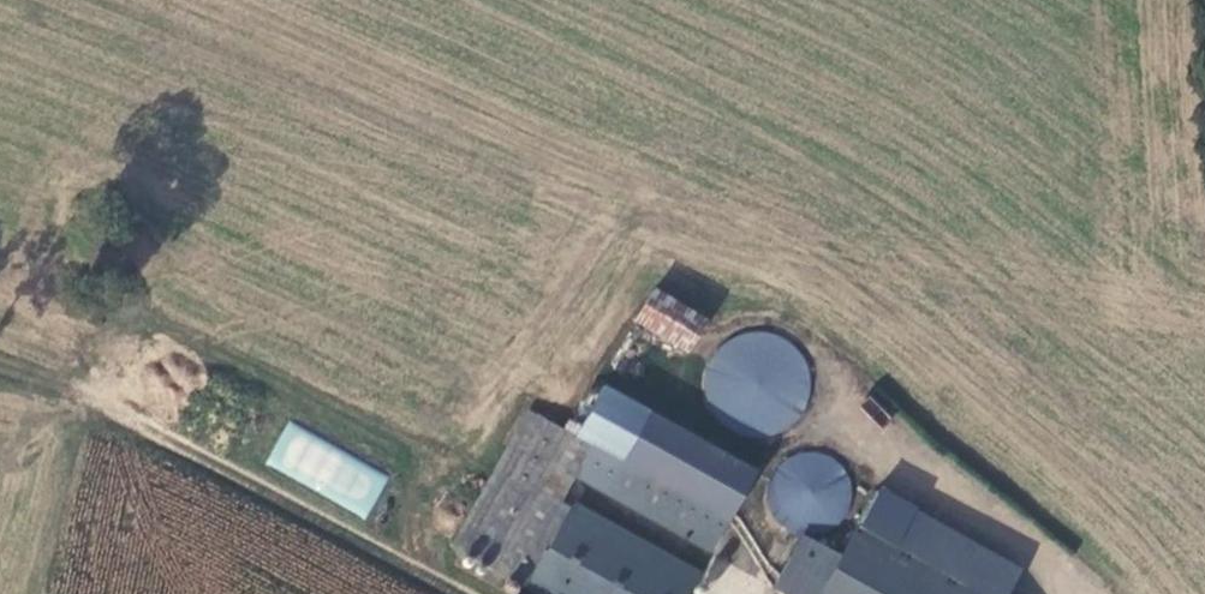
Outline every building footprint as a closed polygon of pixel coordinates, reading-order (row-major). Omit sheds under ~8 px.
[(689,348),(708,317),(657,286),(639,317),(689,348)] [(696,395),(779,440),(819,366),(736,321),(696,395)] [(601,380),(574,424),(613,447),(730,514),(757,467),(601,380)] [(613,447),(574,424),(570,430),(531,407),(456,537),(526,578),(524,581),(549,593),(684,593),(697,572),(540,483),(556,454),(713,544),(730,514),(613,447)] [(366,518),(389,476),(286,422),(264,464),(366,518)] [(896,542),(917,505),(882,485),(861,522),(896,542)] [(896,542),(985,593),(1007,593),(1023,566),(917,505),(896,542)] [(861,522),(844,551),(803,527),(775,576),(805,593),(985,593),(896,542),(861,522)]
